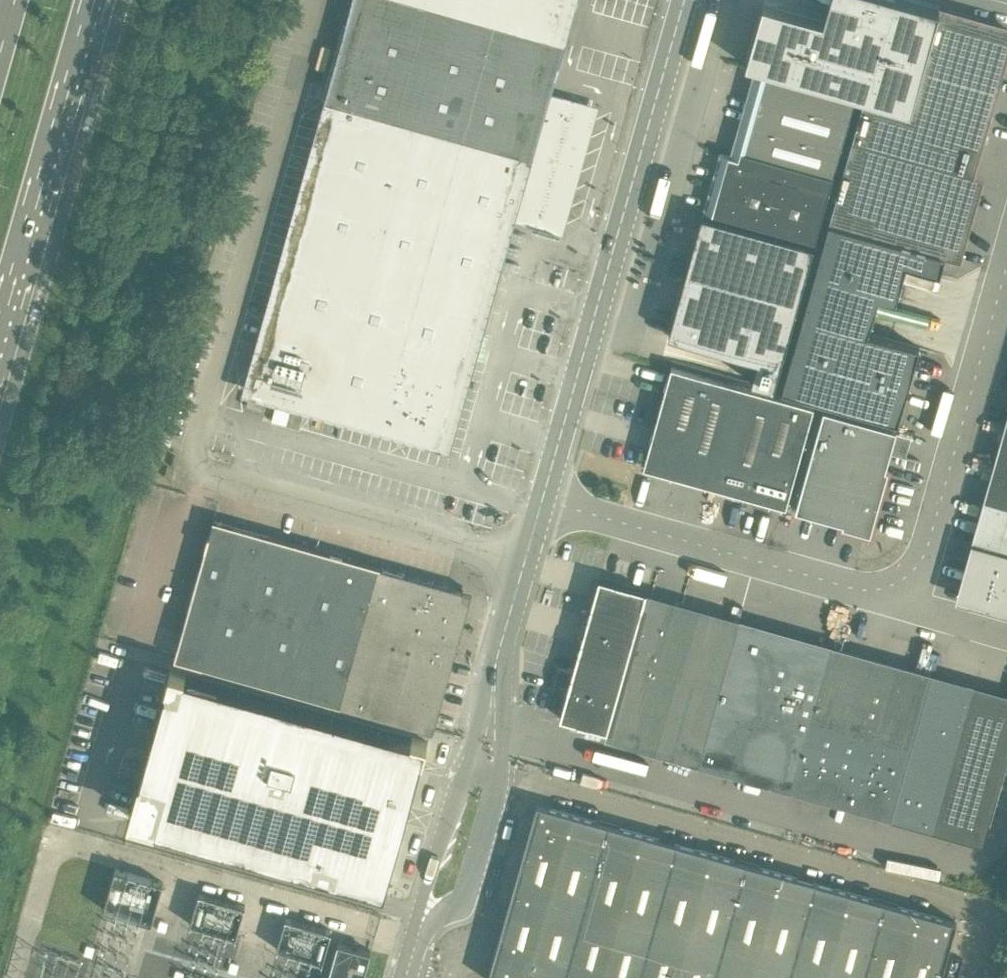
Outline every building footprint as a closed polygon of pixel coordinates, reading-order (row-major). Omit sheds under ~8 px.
[(250,388),(438,440),(503,208),(558,223),(589,110),(535,95),(562,0),(359,0),(352,26),(343,23),(323,97),(331,99),(250,388)] [(763,6),(746,64),(768,71),(856,95),(864,97),(895,105),(911,47),(923,5),(905,0),(831,0),(825,23),(763,6)] [(923,5),(911,47),(895,105),(864,97),(829,222),(945,255),(1006,35),(1006,29),(923,5)] [(768,71),(767,74),(748,143),(747,142),(746,144),(738,142),(734,156),(720,151),(703,209),(815,241),(856,95),(768,71)] [(699,214),(692,212),(689,223),(696,225),(699,214)] [(814,245),(702,213),(668,334),(758,359),(751,381),(774,388),(814,245)] [(945,255),(829,222),(782,390),(898,422),(920,346),(868,331),(878,295),(896,300),(906,264),(940,273),(945,255)] [(643,466),(723,489),(786,506),(814,405),(671,365),(643,466)] [(262,409),(265,399),(247,394),(245,404),(262,409)] [(305,407),(277,399),(271,419),(299,427),(305,407)] [(895,428),(824,408),(796,509),(867,529),(882,474),(895,428)] [(987,544),(1006,550),(1006,471),(987,544)] [(214,519),(175,657),(411,724),(433,730),(472,591),(450,585),(214,519)] [(970,603),(1006,614),(1006,550),(987,544),(970,603)] [(599,577),(559,717),(979,835),(1006,734),(1006,707),(643,605),(647,590),(599,577)] [(572,670),(559,666),(555,681),(568,684),(572,670)] [(140,778),(128,819),(156,827),(156,826),(165,828),(362,883),(361,884),(386,891),(400,840),(399,840),(408,806),(419,769),(422,756),(423,756),(428,741),(412,736),(412,738),(277,700),(186,674),(186,673),(170,669),(166,684),(167,685),(141,779),(140,778)] [(536,803),(489,977),(939,977),(956,921),(536,803)] [(107,908),(155,918),(164,876),(115,866),(107,908)] [(201,889),(192,919),(237,933),(246,903),(201,889)] [(278,945),(325,959),(334,928),(287,914),(278,945)] [(366,969),(371,951),(338,942),(333,960),(328,977),(363,977),(366,969)]
